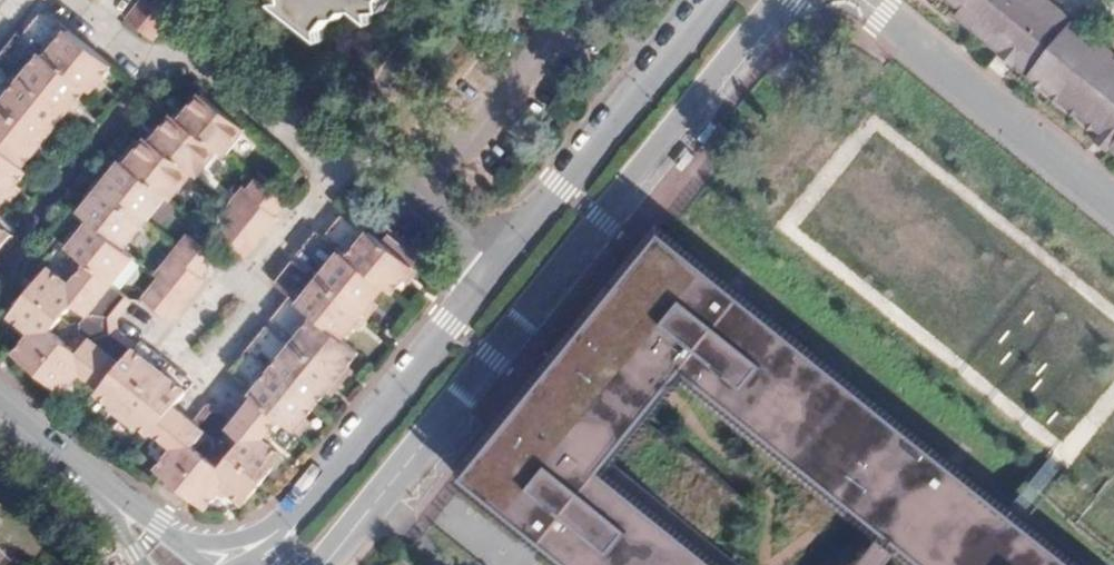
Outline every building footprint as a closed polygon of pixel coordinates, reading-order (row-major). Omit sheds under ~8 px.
[(137,0),(120,21),(146,42),(163,21),(174,6),(167,0),(154,0),(147,9),(143,5),(137,0)] [(284,2),(274,4),(318,41),(317,30),(328,17),(338,17),(344,11),(352,10),(368,23),(369,11),(378,11),(387,0),(284,0),(284,2)] [(949,15),(978,38),(983,32),(1025,66),(1020,72),(1027,78),(1029,85),(1037,86),(1044,91),(1046,99),(1054,99),(1065,108),(1067,116),(1075,116),(1085,124),(1087,130),(1093,130),(1101,136),(1105,132),(1113,139),(1113,53),(1108,53),(1101,47),(1099,39),(1090,38),(1081,31),(1079,23),(1070,22),(1066,19),(1061,25),(1047,14),(1052,8),(1043,0),(944,0),(954,8),(949,15)] [(1052,8),(1047,14),(1061,25),(1066,19),(1052,8)] [(3,199),(24,172),(18,168),(40,141),(62,114),(83,88),(88,92),(108,67),(64,32),(55,24),(51,29),(34,15),(18,36),(12,31),(0,46),(0,59),(11,68),(8,71),(5,75),(0,71),(0,202),(3,199)] [(978,38),(975,41),(1018,76),(1020,72),(1025,66),(983,32),(978,38)] [(99,188),(77,215),(88,224),(67,251),(86,266),(69,287),(47,270),(28,294),(8,319),(30,337),(13,358),(37,378),(60,396),(78,374),(100,392),(97,395),(124,417),(151,438),(154,435),(174,451),(157,473),(181,492),(199,506),(210,508),(223,490),(240,503),(252,498),(264,483),(283,459),(262,443),(279,421),(294,434),(315,407),(336,382),(356,356),(342,344),(363,317),(384,291),(391,296),(412,270),(368,235),(359,227),(355,232),(338,219),(320,241),(313,235),(295,258),(313,272),(310,276),(308,279),(290,264),(271,287),(287,300),(269,322),(286,335),(283,339),(280,342),(263,329),(245,352),(228,373),(245,387),(241,391),(250,399),(255,403),(240,422),(224,410),(206,411),(194,426),(173,410),(186,395),(159,373),(132,352),(134,349),(115,333),(112,322),(127,303),(129,301),(111,286),(132,260),(120,250),(142,222),(162,198),(167,203),(190,174),(194,178),(214,152),(222,158),(243,131),(198,95),(177,122),(171,117),(150,142),(146,139),(123,167),(119,163),(99,188)] [(1101,136),(1094,145),(1105,153),(1107,150),(1113,142),(1113,139),(1105,132),(1101,136)] [(247,199),(237,212),(230,220),(214,240),(241,262),(257,241),(274,220),(270,217),(280,204),(267,194),(253,183),(243,195),(247,199)] [(466,484),(566,564),(1067,564),(921,446),(661,233),(466,484)] [(171,260),(156,278),(139,300),(167,322),(184,301),(199,282),(194,279),(211,258),(184,237),(175,248),(168,257),(171,260)] [(252,498),(240,503),(244,507),(252,498)]
